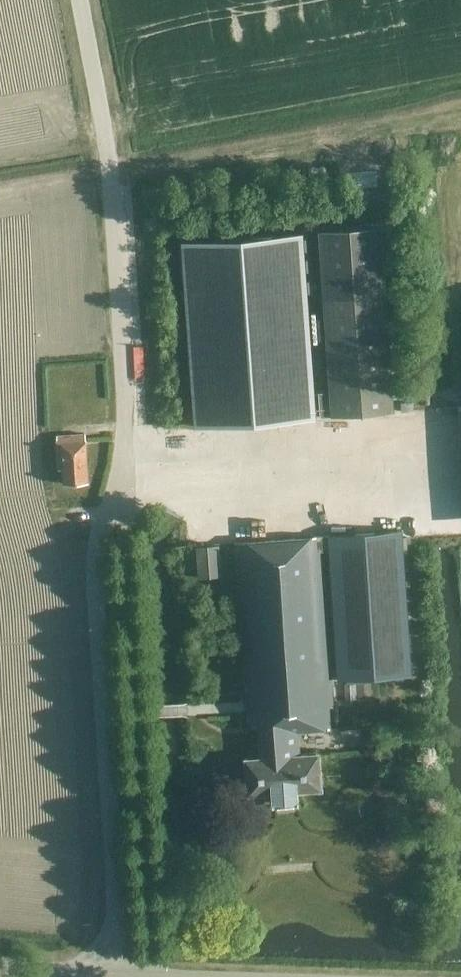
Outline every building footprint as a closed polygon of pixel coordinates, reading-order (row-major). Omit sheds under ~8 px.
[(331,415),(395,410),(382,227),(318,231),(331,415)] [(317,417),(303,231),(181,240),(194,426),(317,417)] [(318,392),(320,416),(330,415),(328,391),(318,392)] [(90,481),(87,433),(58,435),(61,468),(65,467),(66,483),(90,481)] [(413,674),(403,529),(237,542),(249,727),(259,727),(261,757),(245,758),(248,794),(272,792),(273,802),(297,801),(299,791),(323,789),(320,752),(301,754),(299,730),(332,728),(330,706),(335,706),(324,550),(332,549),(341,679),(413,674)] [(223,576),(220,544),(197,546),(201,578),(223,576)]
